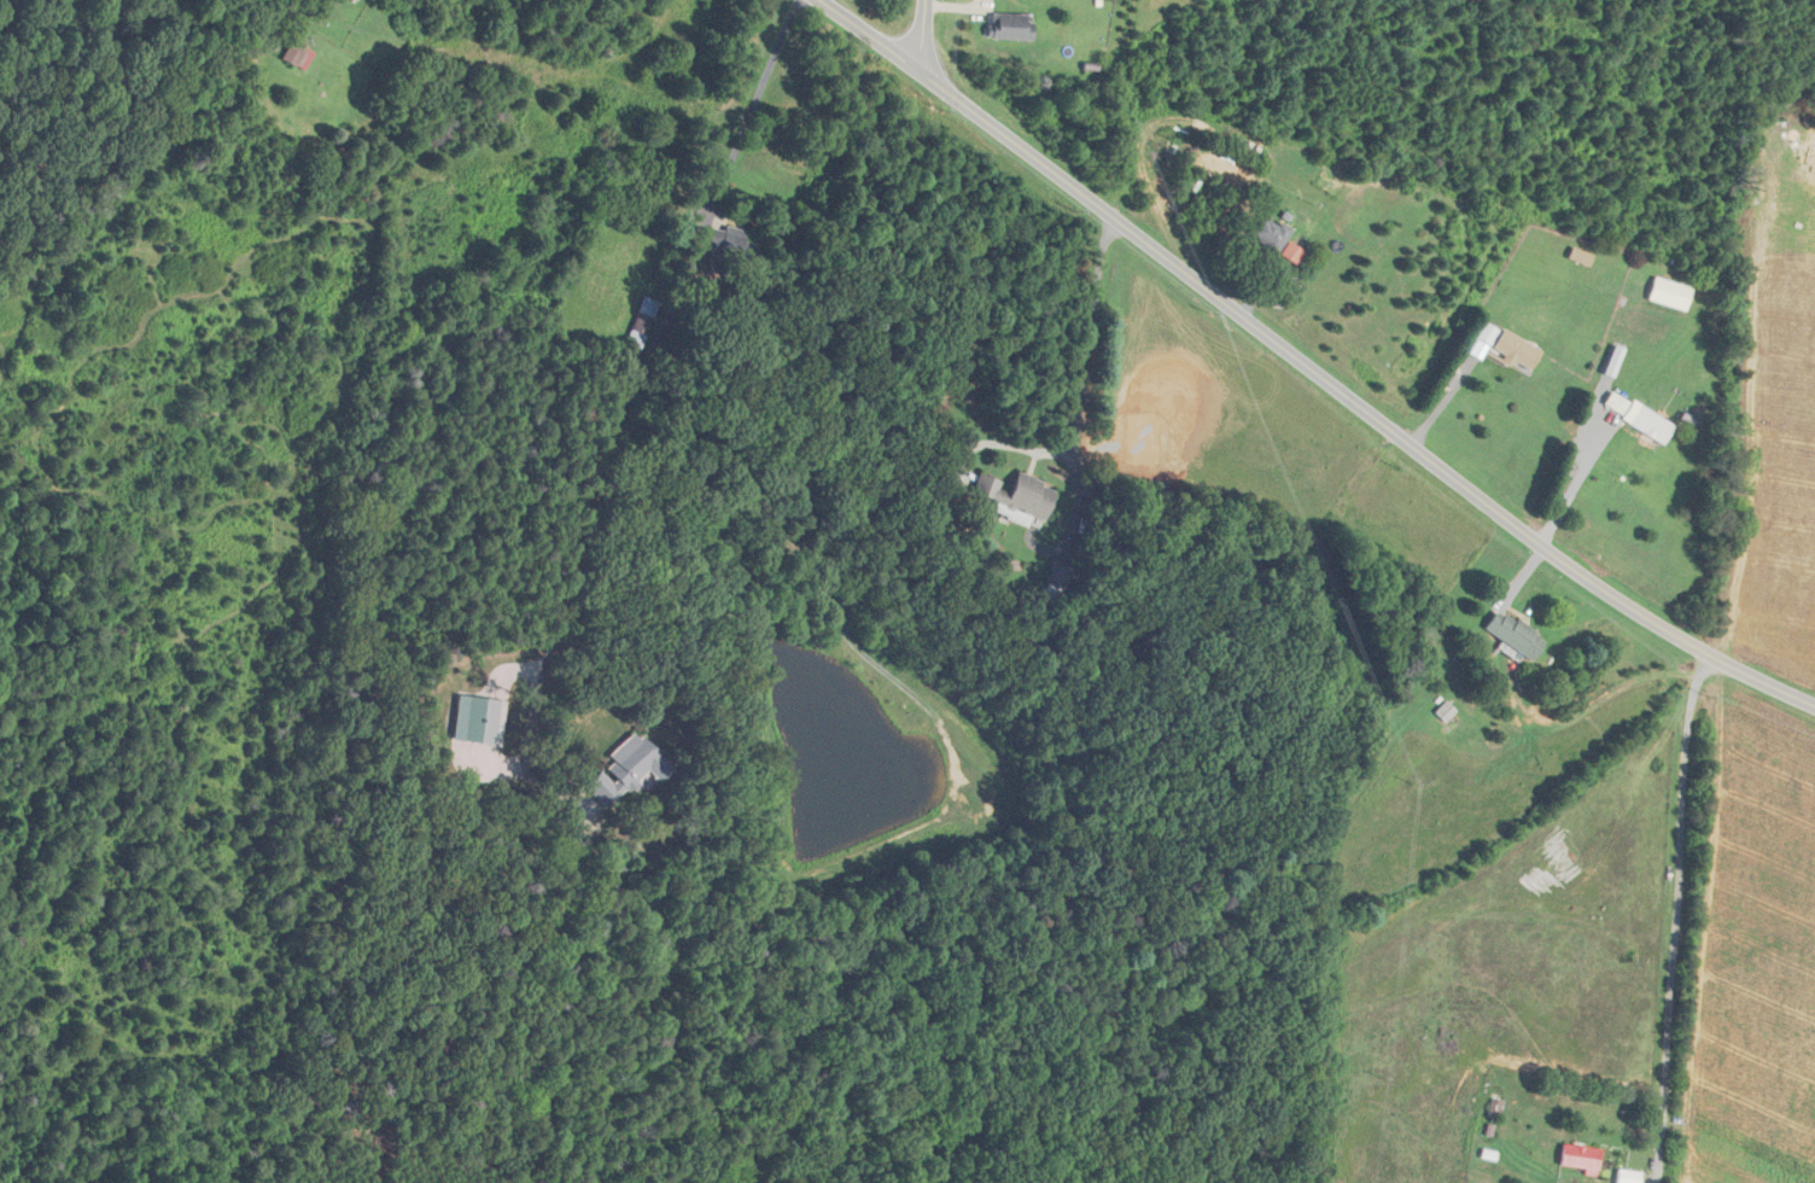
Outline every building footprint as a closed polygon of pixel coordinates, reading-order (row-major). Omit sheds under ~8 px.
[(990,39),(1031,39),(1031,13),(990,13),(990,39)] [(293,33),(307,41),(293,64),(279,54),(293,33)] [(1276,254),(1290,232),(1263,214),(1248,237),(1276,254)] [(726,223),(747,228),(746,235),(760,239),(754,261),(734,256),(730,270),(712,267),(716,247),(708,246),(712,227),(724,231),(726,223)] [(1568,257),(1588,265),(1592,256),(1572,248),(1568,257)] [(643,295),(658,299),(641,349),(626,344),(643,295)] [(1488,320),(1477,338),(1529,370),(1540,352),(1488,320)] [(1663,444),(1674,425),(1639,404),(1628,424),(1663,444)] [(1015,464),(1046,477),(1045,482),(1056,486),(1043,519),(971,490),(979,473),(996,482),(994,486),(1004,491),(1015,464)] [(1055,560),(1072,569),(1062,588),(1045,579),(1055,560)] [(1482,632),(1533,659),(1545,636),(1495,609),(1482,632)] [(606,752),(631,729),(637,735),(640,733),(672,767),(658,781),(647,769),(607,805),(588,785),(600,773),(611,785),(618,777),(607,765),(613,760),(606,752)] [(1502,1101),(1492,1099),(1488,1116),(1499,1119),(1502,1101)] [(1599,1148),(1562,1145),(1560,1166),(1597,1170),(1599,1148)] [(1640,1171),(1617,1169),(1616,1182),(1639,1182),(1640,1171)]
